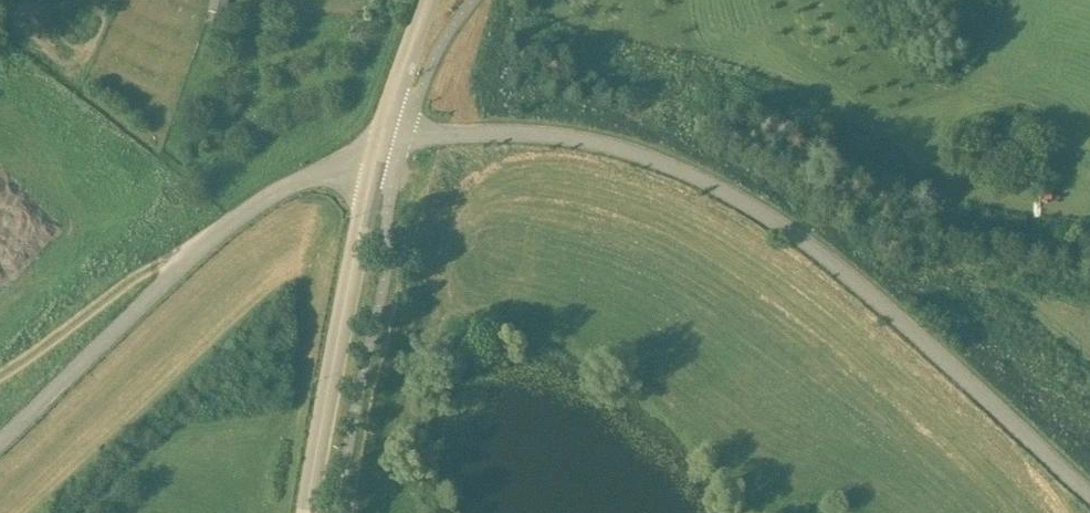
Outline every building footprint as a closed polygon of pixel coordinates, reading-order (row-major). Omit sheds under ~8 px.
[(230,0),(212,0),(210,11),(227,15),(230,0)]
